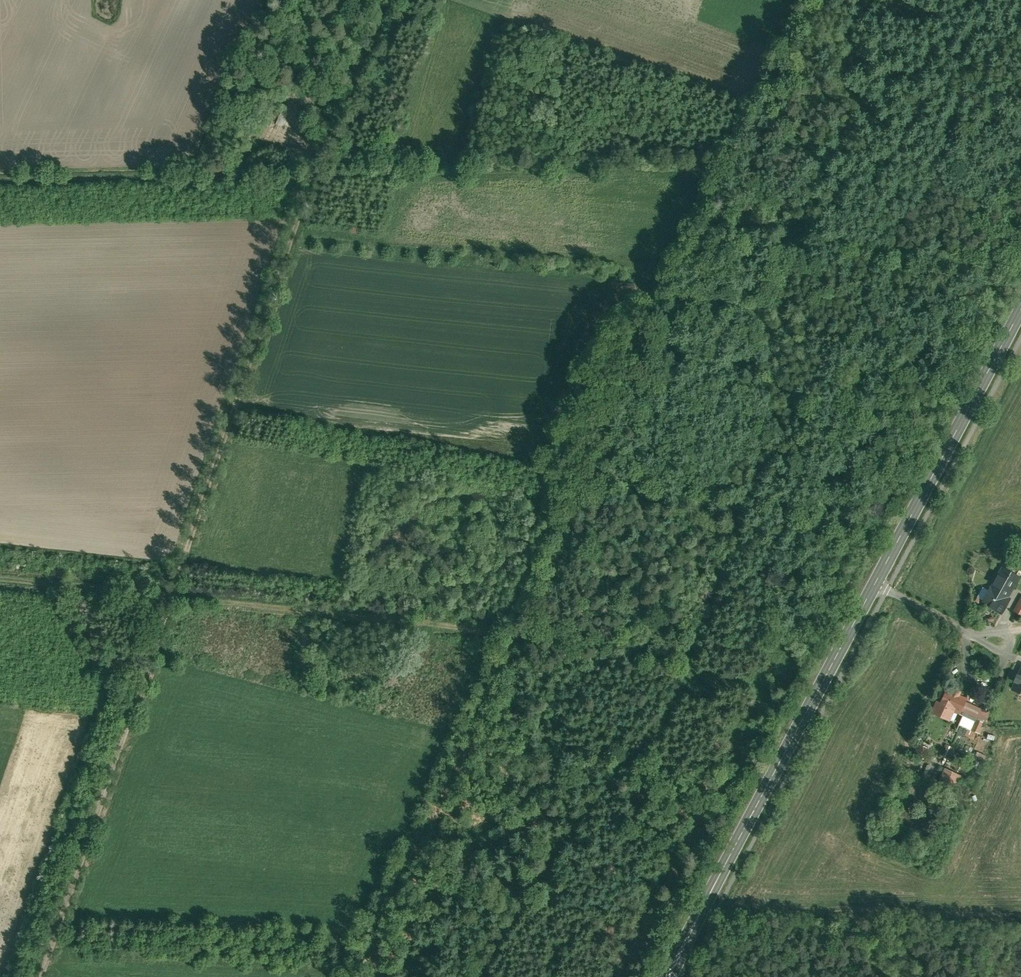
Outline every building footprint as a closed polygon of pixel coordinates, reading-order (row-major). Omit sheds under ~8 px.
[(266,119),(276,96),(266,92),(256,115),(266,119)] [(1012,596),(991,585),(983,601),(1003,612),(1012,596)] [(1012,603),(1020,608),(1020,587),(1012,603)] [(1013,689),(1020,693),(1020,670),(1013,689)] [(966,689),(959,686),(961,683),(954,679),(952,683),(945,680),(939,692),(935,691),(930,703),(949,711),(953,703),(973,712),(969,721),(979,726),(989,704),(965,693),(966,689)] [(968,728),(959,725),(957,731),(965,735),(968,728)] [(956,740),(946,736),(939,750),(949,755),(956,740)] [(924,757),(928,748),(919,744),(915,753),(924,757)] [(961,776),(951,771),(945,783),(955,788),(961,776)]
